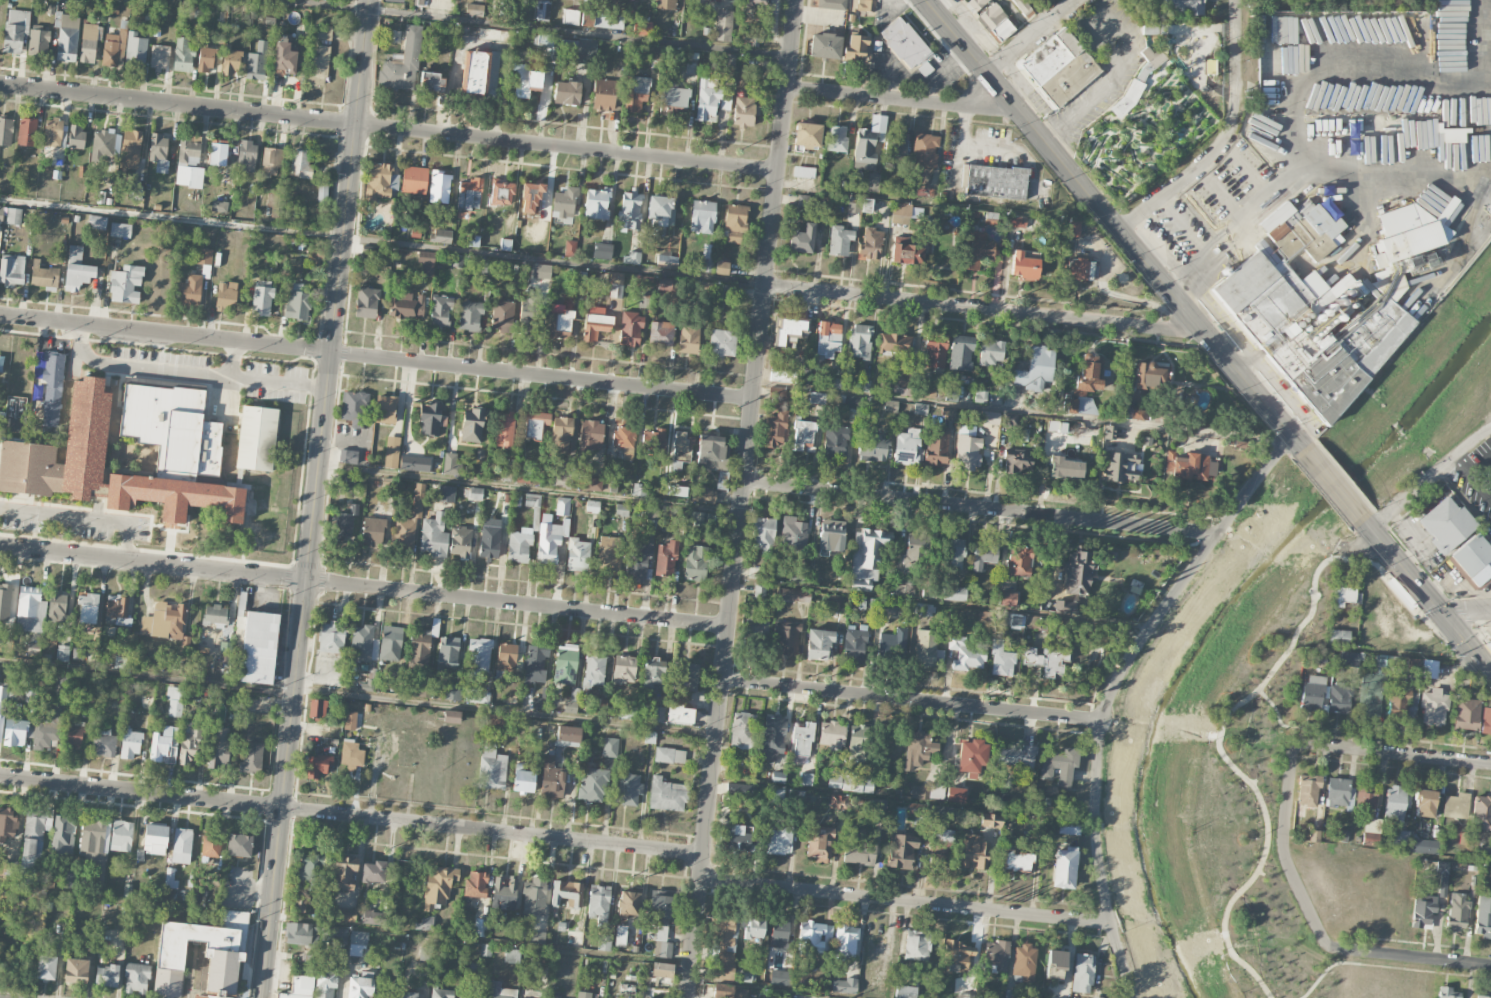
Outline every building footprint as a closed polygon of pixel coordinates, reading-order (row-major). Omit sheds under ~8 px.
[(676,10),(677,0),(656,0),(656,9),(676,10)] [(765,0),(746,0),(745,6),(763,8),(765,0)] [(817,8),(843,10),(844,0),(818,0),(817,8)] [(854,24),(873,26),(875,0),(857,0),(854,24)] [(964,6),(973,15),(990,0),(971,0),(964,6)] [(1022,15),(1030,9),(1024,0),(1012,0),(1022,15)] [(1203,15),(1203,0),(1162,0),(1162,15),(1203,15)] [(535,20),(549,22),(551,2),(537,1),(535,20)] [(1015,29),(1003,16),(1005,14),(994,2),(976,18),(998,43),(1015,29)] [(466,16),(483,17),(484,5),(467,4),(466,16)] [(30,12),(7,9),(3,52),(21,54),(24,28),(29,29),(30,12)] [(577,26),(579,11),(564,9),(562,24),(577,26)] [(729,42),(734,12),(717,10),(713,40),(729,42)] [(623,29),(623,14),(582,13),(581,27),(623,29)] [(899,16),(879,33),(885,40),(885,42),(909,71),(931,52),(906,22),(905,23),(899,16)] [(652,22),(633,21),(633,35),(652,35),(652,22)] [(97,24),(82,24),(80,63),(95,63),(97,24)] [(332,40),(332,26),(314,25),(314,40),(332,40)] [(404,54),(392,53),(391,61),(380,61),(378,88),(416,90),(420,26),(405,25),(404,54)] [(1230,130),(1235,111),(1235,107),(1235,95),(1236,25),(1166,25),(1141,25),(1141,35),(1148,35),(1230,130)] [(1065,26),(1020,64),(1057,109),(1102,71),(1065,26)] [(57,61),(76,62),(77,28),(58,28),(57,61)] [(119,42),(126,42),(126,29),(120,28),(119,35),(104,34),(103,62),(118,63),(119,42)] [(756,47),(757,40),(762,40),(763,30),(743,28),(741,45),(756,47)] [(49,30),(29,30),(28,57),(48,57),(49,30)] [(126,67),(146,68),(147,38),(137,38),(137,32),(127,31),(126,67)] [(821,33),(820,35),(812,34),(809,56),(820,58),(820,60),(827,61),(828,58),(839,59),(842,38),(833,36),(833,34),(821,33)] [(273,76),(285,77),(285,74),(294,75),(295,66),(302,67),(303,57),(297,57),(298,45),(290,44),(291,35),(277,34),(273,76)] [(553,46),(553,35),(538,35),(538,45),(553,46)] [(865,36),(849,35),(848,45),(844,45),(843,59),(862,61),(865,36)] [(194,48),(189,48),(189,38),(175,37),(174,72),(193,72),(194,48)] [(595,64),(596,41),(562,39),(561,53),(577,53),(576,63),(595,64)] [(267,41),(257,41),(256,53),(247,53),(246,80),(265,80),(267,41)] [(169,46),(151,45),(150,68),(168,69),(169,46)] [(310,47),(308,86),(327,86),(328,47),(310,47)] [(198,72),(212,73),(213,49),(199,48),(198,72)] [(1148,48),(1142,53),(1149,62),(1143,67),(1135,80),(1133,79),(1124,96),(1109,110),(1118,119),(1135,104),(1144,85),(1143,84),(1147,74),(1156,67),(1164,77),(1168,73),(1161,64),(1167,59),(1159,50),(1153,55),(1148,48)] [(225,51),(224,75),(240,76),(241,51),(225,51)] [(723,66),(735,66),(735,55),(723,54),(723,66)] [(933,69),(925,61),(917,69),(924,77),(933,69)] [(543,73),(527,71),(526,80),(518,79),(516,97),(528,98),(529,90),(541,91),(543,73)] [(420,90),(444,91),(445,74),(420,74),(420,90)] [(626,113),(641,113),(642,103),(649,103),(649,78),(628,77),(626,113)] [(720,89),(715,88),(715,79),(700,78),(696,121),(717,122),(720,89)] [(614,110),(615,80),(594,80),(593,109),(614,110)] [(579,105),(581,83),(555,81),(553,104),(579,105)] [(690,89),(663,87),(661,105),(688,108),(690,89)] [(755,98),(735,96),(733,125),(752,127),(755,98)] [(0,118),(0,148),(12,148),(13,118),(0,118)] [(17,146),(35,147),(37,119),(19,118),(17,146)] [(45,119),(43,147),(61,148),(63,120),(45,119)] [(796,122),(794,145),(803,146),(803,148),(819,150),(822,125),(796,122)] [(67,147),(82,149),(85,126),(71,124),(67,147)] [(846,128),(826,126),(824,151),(847,153),(848,138),(846,136),(846,128)] [(858,128),(854,166),(875,168),(877,145),(874,145),(875,133),(870,133),(870,129),(858,128)] [(91,164),(104,164),(104,157),(114,157),(115,131),(92,130),(91,164)] [(141,131),(123,130),(121,168),(139,169),(141,131)] [(908,133),(893,132),(890,161),(906,163),(908,133)] [(939,136),(914,134),(911,166),(936,168),(939,136)] [(149,162),(156,162),(155,173),(166,174),(168,136),(151,135),(149,162)] [(202,188),(204,167),(199,167),(201,141),(180,139),(176,186),(202,188)] [(238,141),(237,171),(255,172),(256,142),(238,141)] [(226,166),(227,144),(210,143),(209,165),(226,166)] [(262,176),(283,177),(284,149),(263,148),(262,176)] [(312,151),(291,150),(290,177),(310,178),(312,151)] [(367,199),(390,200),(390,190),(398,191),(399,175),(392,174),(393,164),(368,163),(367,199)] [(968,165),(965,195),(1024,200),(1026,175),(1029,174),(1030,167),(1012,166),(1011,169),(968,165)] [(427,168),(402,167),(401,193),(426,194),(427,168)] [(794,167),(793,177),(815,179),(816,169),(794,167)] [(449,203),(450,174),(430,173),(429,202),(449,203)] [(459,183),(457,209),(480,210),(482,178),(471,177),(470,183),(459,183)] [(879,179),(868,178),(867,192),(878,193),(879,179)] [(513,184),(491,183),(490,205),(512,206),(513,184)] [(538,215),(540,184),(523,183),(522,214),(538,215)] [(129,200),(142,200),(142,186),(129,185),(129,200)] [(553,193),(552,223),(573,224),(573,205),(578,206),(579,187),(564,187),(564,193),(553,193)] [(927,189),(918,188),(918,196),(926,197),(927,189)] [(585,219),(608,219),(609,190),(586,189),(585,219)] [(630,193),(622,192),(620,220),(641,221),(642,191),(630,190),(630,193)] [(816,196),(797,195),(797,208),(815,209),(816,196)] [(671,197),(649,196),(649,226),(670,227),(671,197)] [(1412,203),(1377,215),(1385,238),(1378,240),(1382,253),(1373,257),(1377,270),(1387,266),(1386,264),(1443,244),(1452,232),(1440,224),(1457,200),(1450,196),(1434,220),(1412,203)] [(1286,201),(1258,225),(1296,270),(1308,260),(1313,265),(1342,241),(1336,233),(1345,226),(1338,218),(1339,215),(1325,198),(1300,219),(1286,201)] [(227,213),(229,202),(212,200),(211,211),(227,213)] [(713,234),(715,202),(692,200),(690,232),(713,234)] [(743,244),(745,205),(726,205),(725,232),(727,232),(727,243),(743,244)] [(6,224),(21,225),(22,209),(7,208),(6,224)] [(87,228),(106,230),(107,217),(89,215),(87,228)] [(1025,228),(1025,220),(1019,219),(1019,217),(1010,216),(1009,227),(1025,228)] [(1079,221),(1067,220),(1066,237),(1078,238),(1079,221)] [(130,239),(132,225),(111,223),(109,236),(130,239)] [(812,253),(814,223),(805,223),(805,232),(790,231),(789,252),(812,253)] [(829,256),(848,256),(848,240),(854,241),(854,231),(844,230),(844,226),(830,226),(829,256)] [(433,242),(450,245),(452,232),(435,229),(433,242)] [(863,246),(859,245),(857,259),(880,261),(883,230),(865,229),(863,246)] [(992,260),(994,242),(985,241),(986,233),(971,231),(970,242),(964,241),(961,268),(978,270),(979,259),(992,260)] [(500,250),(510,251),(511,240),(501,239),(500,250)] [(576,241),(565,240),(564,256),(575,257),(576,241)] [(611,260),(612,244),(594,243),(593,259),(611,260)] [(924,245),(892,245),(892,263),(923,264),(924,245)] [(65,292),(79,293),(80,280),(96,281),(96,266),(81,265),(82,246),(68,246),(65,292)] [(196,265),(212,266),(213,249),(197,248),(196,265)] [(1010,277),(1036,280),(1039,260),(1022,258),(1022,251),(1014,250),(1010,277)] [(310,266),(319,266),(320,251),(310,251),(310,266)] [(1281,259),(1270,269),(1256,252),(1211,290),(1258,346),(1328,288),(1313,270),(1299,281),(1281,259)] [(622,264),(640,264),(640,254),(623,253),(622,264)] [(657,267),(676,268),(676,256),(657,255),(657,267)] [(59,269),(39,267),(40,259),(33,258),(30,285),(58,288),(59,269)] [(433,277),(435,259),(421,258),(419,276),(433,277)] [(24,284),(24,260),(0,259),(0,260),(0,283),(24,284)] [(1091,280),(1091,260),(1069,259),(1068,280),(1091,280)] [(727,276),(729,263),(716,261),(714,274),(727,276)] [(143,266),(123,265),(122,272),(111,271),(109,302),(139,304),(140,289),(142,289),(143,266)] [(532,278),(551,279),(551,265),(533,265),(532,278)] [(178,304),(200,305),(201,275),(188,274),(187,283),(179,282),(178,304)] [(237,284),(218,282),(216,307),(235,309),(237,284)] [(697,291),(709,292),(710,283),(698,282),(697,291)] [(308,320),(311,293),(301,292),(302,284),(288,283),(285,318),(308,320)] [(271,287),(253,287),(252,316),(270,316),(271,287)] [(377,318),(378,289),(357,288),(356,317),(377,318)] [(424,318),(424,295),(395,294),(394,318),(424,318)] [(540,296),(521,296),(520,334),(538,335),(540,296)] [(448,309),(454,309),(454,297),(431,298),(431,327),(448,327),(448,309)] [(1299,329),(1267,356),(1325,426),(1415,323),(1385,297),(1378,302),(1376,307),(1305,367),(1289,347),(1295,342),(1302,349),(1310,343),(1299,329)] [(479,332),(480,302),(460,301),(459,331),(479,332)] [(512,332),(514,302),(492,301),(491,332),(512,332)] [(572,311),(564,311),(564,305),(550,305),(549,338),(571,339),(572,311)] [(613,316),(585,315),(584,342),(596,342),(597,331),(612,331),(613,316)] [(621,318),(619,346),(640,347),(642,315),(630,315),(630,319),(621,318)] [(786,349),(787,339),(805,340),(806,321),(778,319),(777,349),(786,349)] [(673,323),(649,322),(649,345),(672,346),(673,323)] [(833,358),(833,351),(840,351),(841,323),(818,323),(817,357),(833,358)] [(698,354),(699,326),(679,325),(678,353),(698,354)] [(869,358),(870,337),(872,337),(872,326),(849,325),(847,358),(869,358)] [(735,331),(709,330),(708,355),(734,356),(735,331)] [(881,352),(912,353),(913,335),(882,334),(881,352)] [(950,370),(971,371),(972,338),(952,337),(950,370)] [(980,340),(979,365),(994,366),(995,361),(1003,361),(1004,342),(980,340)] [(945,342),(924,342),(925,368),(946,367),(945,342)] [(1012,384),(1024,385),(1023,390),(1043,391),(1044,381),(1051,382),(1054,348),(1030,346),(1028,371),(1013,370),(1012,384)] [(44,350),(64,353),(56,429),(41,427),(46,381),(41,380),(42,368),(45,368),(46,360),(43,360),(44,350)] [(1069,413),(1093,416),(1095,399),(1084,397),(1085,390),(1100,391),(1101,380),(1098,379),(1101,357),(1081,355),(1079,375),(1073,375),(1069,413)] [(1133,387),(1163,389),(1164,369),(1154,369),(1154,363),(1134,362),(1133,387)] [(796,372),(770,370),(769,381),(796,383),(796,372)] [(51,497),(0,492),(0,441),(57,448),(55,463),(64,464),(74,380),(82,380),(83,376),(105,378),(104,392),(111,392),(102,484),(108,484),(108,474),(244,489),(241,525),(218,522),(220,510),(186,506),(184,524),(161,523),(162,502),(136,500),(135,507),(128,507),(127,511),(105,509),(106,497),(89,496),(89,502),(72,499),(71,493),(51,491),(51,497)] [(124,383),(204,393),(202,421),(223,424),(218,478),(156,471),(158,445),(137,443),(138,438),(118,436),(124,383)] [(788,388),(770,387),(769,401),(788,402),(788,388)] [(975,402),(986,403),(987,391),(976,391),(975,402)] [(366,393),(342,392),(341,420),(365,421),(366,393)] [(809,402),(818,402),(817,393),(809,393),(809,402)] [(4,430),(21,433),(26,399),(9,396),(4,430)] [(396,397),(376,396),(375,423),(395,424),(396,397)] [(861,397),(841,396),(841,408),(861,409),(861,397)] [(897,413),(898,402),(885,400),(884,412),(897,413)] [(420,403),(419,434),(439,435),(440,404),(420,403)] [(913,413),(927,415),(928,405),(914,403),(913,413)] [(241,405),(279,409),(272,472),(235,468),(241,405)] [(482,442),(484,408),(452,406),(450,440),(482,442)] [(1142,421),(1143,411),(1124,408),(1123,418),(1142,421)] [(512,448),(513,411),(498,411),(497,447),(512,448)] [(763,443),(785,444),(786,412),(764,411),(763,443)] [(550,426),(551,413),(526,412),(525,439),(540,440),(541,425),(550,426)] [(981,424),(999,425),(999,413),(981,412),(981,424)] [(1007,425),(1016,425),(1017,414),(1008,414),(1007,425)] [(572,418),(553,417),(551,453),(570,454),(572,418)] [(814,423),(795,420),(791,448),(811,451),(814,423)] [(579,449),(602,450),(603,422),(581,421),(579,449)] [(635,428),(614,426),(612,446),(633,448),(635,428)] [(824,456),(847,457),(848,427),(824,427),(824,456)] [(1215,428),(1195,427),(1194,437),(1214,438),(1215,428)] [(918,466),(919,455),(917,455),(920,429),(907,428),(907,433),(897,432),(893,463),(918,466)] [(925,467),(947,468),(948,430),(927,429),(925,467)] [(665,430),(642,430),(642,448),(648,448),(648,455),(665,455),(665,430)] [(674,433),(673,462),(692,463),(693,433),(674,433)] [(726,469),(728,446),(722,446),(723,436),(699,434),(697,467),(726,469)] [(888,440),(882,440),(882,436),(860,435),(859,461),(887,462),(888,440)] [(981,437),(957,436),(955,469),(979,470),(981,437)] [(385,467),(398,468),(399,437),(386,437),(385,467)] [(632,460),(633,449),(624,448),(623,460),(632,460)] [(358,451),(340,449),(338,463),(357,464),(358,451)] [(1032,449),(1003,451),(1004,472),(1033,471),(1032,449)] [(443,475),(457,475),(458,453),(444,453),(443,475)] [(1136,480),(1137,454),(1105,453),(1103,482),(1123,483),(1123,480),(1136,480)] [(1214,483),(1216,463),(1209,462),(1209,456),(1186,453),(1186,457),(1167,454),(1165,472),(1173,472),(1172,478),(1214,483)] [(400,469),(429,472),(430,458),(401,455),(400,469)] [(1083,462),(1062,460),(1062,457),(1051,456),(1049,476),(1081,479),(1083,462)] [(559,475),(553,474),(551,486),(571,489),(575,466),(562,464),(559,475)] [(716,489),(727,490),(729,472),(719,471),(716,489)] [(337,473),(337,487),(355,487),(355,474),(337,473)] [(600,492),(602,479),(584,477),(582,490),(600,492)] [(603,492),(616,494),(618,482),(604,480),(603,492)] [(411,520),(395,518),(392,549),(413,552),(416,519),(421,519),(424,484),(415,483),(411,520)] [(645,496),(646,485),(633,484),(633,496),(645,496)] [(455,486),(438,485),(437,502),(454,503),(455,486)] [(469,499),(481,500),(483,489),(470,487),(469,499)] [(691,502),(715,505),(716,490),(693,487),(691,502)] [(542,495),(526,494),(524,506),(540,508),(542,495)] [(1447,495),(1417,519),(1446,553),(1477,526),(1461,507),(1459,509),(1447,495)] [(570,498),(557,497),(556,515),(569,516),(570,498)] [(599,502),(587,500),(586,511),(598,512),(599,502)] [(615,514),(627,516),(629,506),(617,504),(615,514)] [(657,520),(658,508),(644,507),(642,518),(657,520)] [(446,558),(448,533),(443,533),(444,512),(435,511),(434,519),(422,519),(420,551),(429,552),(428,557),(446,558)] [(716,514),(689,512),(688,526),(714,528),(716,514)] [(352,537),(353,514),(338,513),(337,536),(352,537)] [(537,563),(557,564),(559,536),(568,537),(569,519),(563,519),(562,525),(551,525),(552,515),(541,514),(537,563)] [(780,554),(806,555),(807,522),(795,522),(796,517),(782,516),(780,554)] [(384,518),(363,518),(362,546),(383,546),(384,518)] [(500,519),(482,518),(479,558),(498,560),(500,519)] [(775,536),(776,519),(752,518),(752,549),(762,549),(761,556),(769,556),(770,536),(775,536)] [(844,552),(845,521),(821,520),(819,556),(828,556),(828,551),(844,552)] [(459,559),(470,559),(471,528),(451,527),(450,554),(460,555),(459,559)] [(510,531),(506,561),(529,564),(533,528),(521,527),(520,533),(510,531)] [(893,533),(855,529),(850,577),(877,580),(880,548),(891,549),(893,533)] [(1452,556),(1477,585),(1490,572),(1490,549),(1477,533),(1452,556)] [(904,573),(916,573),(916,558),(926,559),(926,534),(905,534),(904,573)] [(590,543),(577,542),(578,537),(568,537),(567,569),(589,570),(590,543)] [(620,537),(598,537),(597,571),(619,571),(620,537)] [(638,542),(626,542),(624,582),(646,583),(648,537),(638,537),(638,542)] [(963,539),(946,539),(945,569),(962,570),(963,539)] [(674,577),(678,541),(668,540),(668,546),(657,545),(655,575),(674,577)] [(980,563),(996,563),(997,543),(973,542),(972,572),(980,572),(980,563)] [(684,580),(705,581),(707,546),(686,546),(684,580)] [(1029,577),(1031,549),(1009,547),(1006,575),(1029,577)] [(1088,594),(1088,580),(1090,580),(1092,553),(1066,551),(1064,593),(1088,594)] [(871,592),(872,580),(853,579),(852,590),(871,592)] [(764,599),(766,586),(755,585),(754,598),(764,599)] [(15,630),(40,633),(41,623),(35,622),(37,602),(40,602),(41,588),(20,586),(15,630)] [(1355,588),(1335,586),(1333,606),(1342,607),(1343,602),(1354,603),(1355,588)] [(965,601),(965,588),(945,587),(945,600),(965,601)] [(781,601),(805,602),(806,590),(781,589),(781,601)] [(66,624),(67,592),(49,591),(48,623),(66,624)] [(1015,594),(998,592),(997,605),(1014,607),(1015,594)] [(97,624),(98,594),(78,593),(77,606),(80,606),(79,623),(97,624)] [(131,626),(132,618),(127,618),(128,597),(106,596),(106,625),(131,626)] [(141,616),(140,636),(183,638),(185,604),(178,603),(177,610),(168,610),(169,602),(154,601),(153,617),(141,616)] [(1075,602),(1055,601),(1055,612),(1075,613),(1075,602)] [(913,614),(932,618),(934,606),(915,603),(913,614)] [(226,606),(204,605),(203,626),(225,627),(226,606)] [(246,611),(278,614),(271,685),(238,682),(246,611)] [(1017,615),(1009,615),(1009,629),(1016,629),(1017,615)] [(767,621),(744,621),(744,641),(767,640),(767,621)] [(320,622),(317,652),(343,654),(345,624),(320,622)] [(800,624),(774,622),(773,654),(798,656),(800,624)] [(374,627),(352,625),(350,662),(376,663),(377,643),(373,643),(374,627)] [(380,660),(400,661),(401,627),(381,626),(380,660)] [(408,663),(427,665),(431,631),(421,630),(421,628),(412,627),(408,663)] [(907,628),(896,627),(895,635),(880,633),(878,654),(904,657),(907,628)] [(842,661),(865,664),(869,632),(846,629),(842,661)] [(1350,631),(1329,629),(1328,643),(1348,645),(1350,631)] [(806,659),(828,660),(828,643),(833,643),(834,631),(807,630),(806,659)] [(935,650),(937,631),(917,630),(915,665),(942,667),(943,650),(935,650)] [(951,670),(967,671),(967,667),(983,668),(984,650),(965,649),(965,637),(948,636),(948,650),(957,651),(957,660),(952,660),(951,670)] [(438,667),(458,668),(459,638),(439,637),(438,667)] [(487,673),(492,640),(472,638),(467,677),(476,678),(477,671),(487,673)] [(989,674),(1012,677),(1014,653),(1003,652),(1004,640),(992,639),(989,674)] [(517,645),(498,644),(496,672),(515,673),(517,645)] [(70,646),(57,646),(56,661),(69,662),(70,646)] [(524,683),(546,683),(547,647),(526,646),(524,683)] [(555,684),(576,684),(577,647),(556,647),(555,684)] [(1068,651),(1043,650),(1043,656),(1035,655),(1036,648),(1024,647),(1023,664),(1043,665),(1042,676),(1060,677),(1061,661),(1068,661),(1068,651)] [(83,660),(83,648),(73,648),(73,659),(83,660)] [(1340,651),(1339,662),(1358,665),(1359,653),(1340,651)] [(583,682),(603,685),(606,655),(587,653),(583,682)] [(635,684),(636,656),(614,655),(613,683),(635,684)] [(643,686),(663,687),(665,660),(645,659),(643,686)] [(1418,659),(1408,659),(1407,674),(1417,675),(1418,659)] [(1420,677),(1436,679),(1438,661),(1422,659),(1420,677)] [(696,691),(697,663),(672,662),(671,690),(696,691)] [(1362,673),(1357,717),(1378,719),(1383,675),(1362,673)] [(1308,675),(1307,683),(1302,682),(1299,711),(1319,713),(1320,697),(1323,698),(1325,677),(1308,675)] [(1404,680),(1391,678),(1386,721),(1415,724),(1418,692),(1403,691),(1404,680)] [(443,700),(461,701),(462,685),(444,684),(443,700)] [(1330,686),(1328,713),(1347,715),(1350,687),(1330,686)] [(1430,686),(1430,692),(1420,691),(1419,708),(1423,708),(1421,723),(1424,723),(1424,725),(1430,726),(1430,723),(1434,724),(1434,726),(1440,727),(1440,725),(1443,725),(1444,711),(1448,711),(1449,695),(1441,694),(1441,687),(1430,686)] [(166,716),(181,718),(184,689),(169,687),(166,716)] [(463,701),(489,704),(490,692),(465,689),(463,701)] [(18,691),(10,690),(9,701),(16,701),(18,691)] [(1481,700),(1456,698),(1452,728),(1477,731),(1481,700)] [(325,721),(326,700),(310,699),(309,720),(325,721)] [(33,749),(59,750),(61,702),(41,701),(40,722),(34,722),(33,749)] [(564,712),(576,714),(578,703),(565,701),(564,712)] [(667,706),(667,724),(693,725),(693,709),(681,709),(681,706),(667,706)] [(1482,708),(1481,735),(1490,735),(1490,708),(1482,708)] [(242,709),(230,709),(229,726),(248,726),(249,716),(241,715),(242,709)] [(459,725),(461,712),(444,710),(443,722),(459,725)] [(357,713),(346,711),(344,729),(355,731),(357,713)] [(730,748),(753,749),(754,713),(732,712),(730,748)] [(759,760),(776,760),(776,753),(784,753),(785,715),(761,715),(759,760)] [(26,747),(27,721),(5,719),(4,745),(26,747)] [(811,755),(812,723),(794,722),(792,754),(811,755)] [(828,750),(843,752),(846,724),(821,722),(819,742),(829,743),(828,750)] [(83,725),(65,724),(64,747),(82,748),(83,725)] [(848,763),(871,764),(872,726),(850,725),(848,763)] [(150,762),(175,763),(177,727),(163,726),(163,734),(151,733),(150,762)] [(581,727),(558,726),(557,741),(580,743),(581,727)] [(110,735),(111,727),(92,727),(91,756),(116,757),(116,735),(110,735)] [(228,770),(230,728),(210,727),(208,769),(228,770)] [(137,761),(141,732),(123,729),(119,758),(137,761)] [(905,772),(912,772),(912,767),(921,767),(921,760),(928,761),(928,753),(937,754),(938,743),(929,743),(930,733),(907,731),(905,772)] [(179,765),(194,766),(195,734),(180,733),(179,765)] [(618,738),(603,738),(602,757),(617,757),(618,738)] [(359,741),(343,740),(340,764),(362,767),(364,751),(358,750),(359,741)] [(958,742),(957,772),(966,772),(966,779),(977,779),(977,765),(985,766),(986,741),(968,740),(968,742),(958,742)] [(261,774),(262,743),(244,742),(243,761),(239,761),(239,773),(261,774)] [(507,755),(495,755),(496,746),(480,745),(478,788),(505,790),(507,755)] [(998,746),(997,766),(1033,768),(1034,748),(998,746)] [(684,764),(686,750),(655,747),(654,761),(684,764)] [(1079,749),(1063,748),(1063,754),(1042,753),(1041,779),(1053,779),(1053,769),(1058,770),(1057,787),(1070,788),(1072,768),(1077,769),(1079,749)] [(565,772),(553,771),(555,756),(544,755),(540,795),(562,798),(565,772)] [(306,756),(306,779),(318,779),(319,774),(327,774),(327,765),(332,766),(333,757),(306,756)] [(524,771),(525,764),(515,763),(513,792),(534,793),(535,772),(524,771)] [(604,802),(606,770),(580,768),(578,800),(604,802)] [(637,806),(638,794),(642,795),(643,783),(639,783),(640,775),(617,773),(616,804),(637,806)] [(812,774),(800,774),(800,786),(812,787),(812,774)] [(1322,776),(1307,774),(1307,776),(1298,775),(1297,786),(1298,786),(1296,805),(1315,807),(1317,787),(1320,788),(1322,776)] [(649,809),(684,812),(686,791),(680,791),(681,784),(661,782),(661,776),(652,775),(649,809)] [(872,779),(852,778),(851,792),(872,793),(872,779)] [(1349,780),(1328,778),(1325,799),(1328,800),(1327,807),(1333,807),(1333,805),(1346,806),(1349,780)] [(726,795),(754,797),(755,784),(727,783),(726,795)] [(1357,784),(1355,808),(1374,811),(1376,787),(1357,784)] [(1391,785),(1391,789),(1386,788),(1382,824),(1402,825),(1404,807),(1410,808),(1411,797),(1405,796),(1406,790),(1398,790),(1399,786),(1391,785)] [(928,799),(929,787),(911,786),(911,799),(928,799)] [(966,789),(947,786),(945,801),(964,804),(966,789)] [(1436,791),(1428,790),(1415,788),(1413,800),(1415,800),(1414,806),(1417,807),(1416,815),(1424,817),(1432,818),(1436,791)] [(784,790),(770,789),(769,798),(783,798),(784,790)] [(1457,792),(1457,797),(1444,795),(1441,820),(1465,822),(1468,794),(1457,792)] [(1485,796),(1485,797),(1473,796),(1470,829),(1490,831),(1490,797),(1485,796)] [(830,808),(844,809),(844,799),(831,799),(830,808)] [(885,800),(871,800),(871,813),(886,812),(885,800)] [(929,819),(954,820),(955,807),(930,806),(929,819)] [(17,818),(13,817),(13,809),(0,808),(0,843),(5,843),(5,837),(17,837),(17,818)] [(981,827),(1001,828),(1001,814),(981,814),(981,827)] [(24,816),(20,884),(37,885),(41,831),(51,831),(52,817),(24,816)] [(51,855),(72,856),(74,817),(54,816),(51,855)] [(1411,817),(1422,819),(1420,831),(1410,830),(1411,817)] [(103,855),(106,821),(82,819),(79,858),(85,859),(84,880),(103,882),(106,855),(103,855)] [(1059,834),(1079,835),(1080,822),(1060,820),(1059,834)] [(132,822),(112,821),(111,851),(131,852),(132,822)] [(165,855),(168,826),(145,824),(143,853),(165,855)] [(750,852),(753,827),(733,825),(732,839),(726,838),(725,849),(750,852)] [(791,855),(792,829),(767,828),(766,854),(791,855)] [(191,864),(191,829),(173,829),(173,863),(191,864)] [(953,830),(932,829),(930,869),(951,870),(953,830)] [(1310,830),(1310,841),(1319,842),(1320,831),(1310,830)] [(1392,830),(1391,846),(1402,847),(1402,839),(1405,839),(1405,830),(1392,830)] [(808,834),(807,857),(820,858),(819,863),(831,864),(833,832),(818,831),(817,834),(808,834)] [(842,864),(873,865),(874,839),(856,838),(857,833),(844,832),(842,864)] [(1342,832),(1340,841),(1347,842),(1348,833),(1342,832)] [(1363,832),(1361,845),(1381,847),(1382,834),(1363,832)] [(220,858),(221,834),(203,833),(201,857),(220,858)] [(989,843),(980,842),(980,835),(962,834),(959,868),(968,868),(968,861),(976,862),(976,869),(987,870),(989,843)] [(227,856),(251,857),(251,835),(227,835),(227,856)] [(918,836),(889,835),(888,868),(913,869),(913,848),(917,849),(918,836)] [(1410,838),(1408,851),(1437,854),(1439,842),(1410,838)] [(1480,845),(1479,859),(1490,860),(1490,846),(1480,845)] [(1055,849),(1053,888),(1074,889),(1077,847),(1065,847),(1065,850),(1055,849)] [(1002,874),(1009,876),(1010,870),(1030,873),(1032,855),(1013,853),(1013,850),(1005,849),(1002,874)] [(322,855),(299,855),(298,885),(321,886),(322,855)] [(353,871),(357,872),(357,858),(334,857),(333,889),(352,890),(353,871)] [(5,882),(18,882),(19,861),(6,861),(5,882)] [(1437,861),(1449,862),(1445,897),(1438,896),(1440,873),(1436,873),(1437,861)] [(385,883),(385,863),(362,862),(361,882),(385,883)] [(459,869),(427,867),(424,912),(432,912),(433,904),(448,905),(450,880),(458,881),(459,869)] [(165,888),(175,888),(176,868),(166,868),(165,888)] [(486,898),(487,873),(466,872),(465,897),(486,898)] [(493,876),(492,909),(516,910),(517,878),(506,877),(493,876)] [(531,882),(523,882),(522,914),(545,915),(547,879),(531,878),(531,882)] [(567,907),(581,908),(582,883),(553,881),(552,905),(559,905),(559,898),(567,899),(567,907)] [(597,916),(597,927),(607,928),(609,886),(589,885),(588,916),(597,916)] [(1437,903),(1424,901),(1425,890),(1418,890),(1417,901),(1413,900),(1410,927),(1429,929),(1431,913),(1436,913),(1437,903)] [(639,916),(640,892),(619,892),(619,916),(639,916)] [(1450,893),(1448,916),(1446,916),(1445,927),(1450,927),(1449,932),(1459,933),(1459,928),(1465,929),(1466,919),(1468,919),(1470,901),(1464,901),(1464,894),(1450,893)] [(666,942),(671,897),(651,895),(648,918),(656,919),(652,956),(671,958),(672,943),(666,942)] [(294,908),(305,909),(306,897),(295,896),(294,908)] [(1474,933),(1482,934),(1481,938),(1490,939),(1490,904),(1478,903),(1474,933)] [(356,922),(356,910),(333,909),(332,921),(356,922)] [(235,997),(234,997),(208,997),(205,994),(209,959),(205,958),(206,943),(196,941),(186,940),(183,974),(181,997),(151,995),(161,920),(220,927),(222,910),(249,912),(245,962),(238,961),(235,997)] [(363,924),(385,925),(385,912),(363,911),(363,924)] [(421,929),(432,930),(433,917),(421,916),(421,929)] [(762,939),(763,917),(748,916),(748,927),(744,927),(743,938),(762,939)] [(733,979),(735,918),(713,917),(712,949),(716,949),(715,978),(733,979)] [(770,947),(788,948),(789,918),(771,918),(770,947)] [(486,937),(488,920),(475,919),(474,936),(486,937)] [(284,943),(315,946),(317,925),(287,922),(284,943)] [(832,924),(798,922),(797,952),(831,954),(832,924)] [(627,926),(617,925),(615,945),(625,946),(627,926)] [(858,926),(835,926),(834,960),(844,961),(844,955),(857,956),(858,926)] [(348,929),(321,927),(320,941),(347,943),(348,929)] [(368,931),(350,931),(350,945),(367,946),(368,931)] [(929,932),(905,931),(905,960),(928,961),(929,932)] [(530,943),(545,944),(546,933),(531,932),(530,943)] [(597,951),(610,951),(611,936),(598,935),(597,951)] [(1007,972),(1008,942),(984,941),(984,972),(1007,972)] [(967,973),(968,960),(973,961),(974,944),(948,943),(946,972),(967,973)] [(491,957),(492,945),(482,944),(480,956),(491,957)] [(1013,976),(1021,976),(1021,981),(1035,982),(1036,946),(1014,945),(1013,976)] [(504,963),(519,964),(520,950),(505,949),(504,963)] [(1064,978),(1065,951),(1047,950),(1046,977),(1064,978)] [(1072,991),(1091,993),(1095,955),(1075,953),(1072,991)] [(57,956),(37,956),(37,979),(56,980),(57,956)] [(87,984),(88,959),(65,959),(65,983),(87,984)] [(673,964),(653,962),(651,977),(672,979),(673,964)] [(147,995),(150,965),(127,963),(124,993),(147,995)] [(120,966),(96,966),(95,986),(119,987),(120,966)] [(752,982),(753,971),(737,970),(736,982),(752,982)] [(769,985),(789,986),(790,971),(770,970),(769,985)] [(316,971),(315,997),(334,997),(335,972),(316,971)] [(314,977),(312,997),(275,997),(275,993),(290,994),(291,975),(314,977)] [(373,979),(349,978),(348,997),(372,997),(373,979)] [(833,978),(831,992),(856,995),(857,981),(833,978)] [(511,989),(501,989),(501,981),(490,981),(488,997),(510,997),(511,989)] [(747,986),(714,985),(713,997),(746,997),(747,986)] [(987,997),(988,986),(976,985),(976,996),(987,997)] [(914,987),(895,986),(894,997),(914,997),(914,987)] [(1438,997),(1460,997),(1460,993),(1451,992),(1451,988),(1439,986),(1438,997)] [(452,990),(431,989),(431,997),(452,997),(452,990)] [(560,991),(549,989),(548,997),(559,997),(560,991)]
